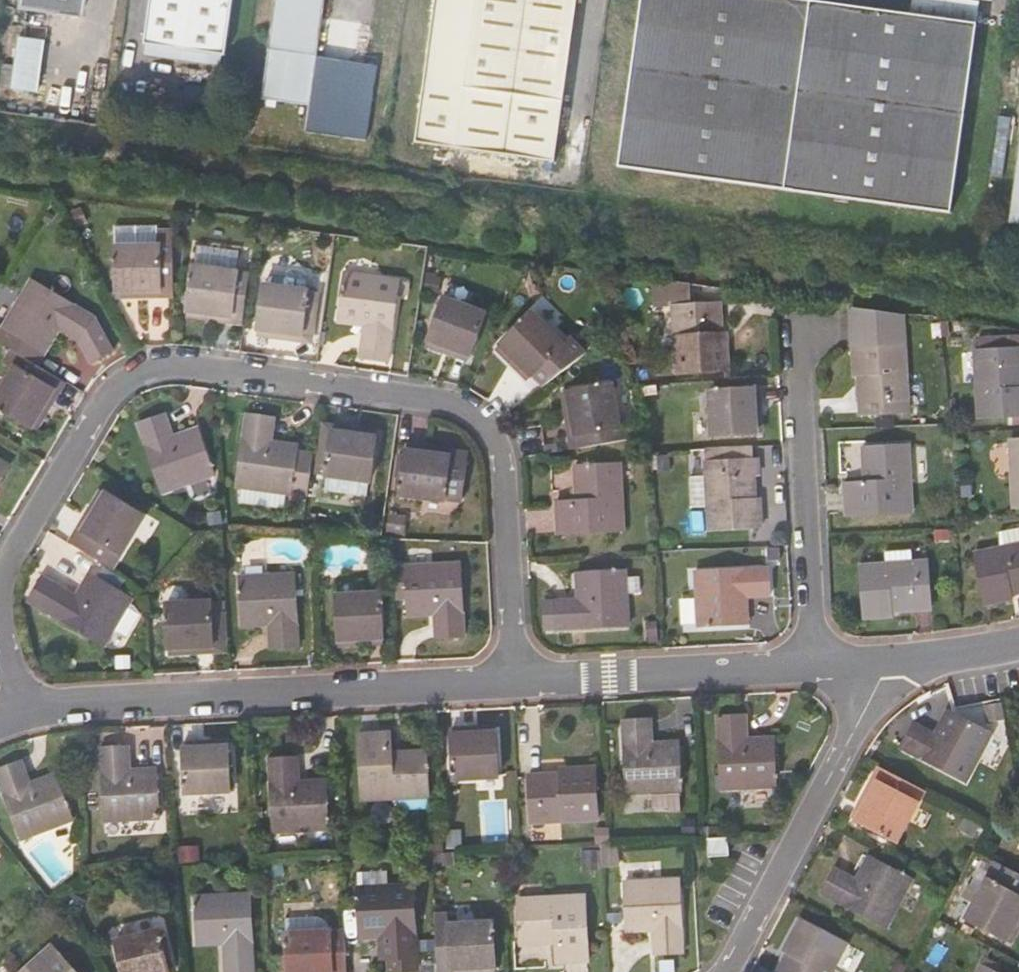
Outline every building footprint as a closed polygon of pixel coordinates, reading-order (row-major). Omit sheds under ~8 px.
[(25,1),(85,10),(86,0),(25,0),(25,1)] [(211,45),(226,47),(233,0),(149,0),(143,35),(211,45)] [(264,91),(314,99),(309,126),(370,135),(381,60),(321,51),(329,0),(278,0),(264,91)] [(419,139),(556,158),(578,0),(439,0),(419,139)] [(995,24),(927,14),(840,0),(658,0),(635,163),(968,216),(995,24)] [(995,24),(998,3),(978,0),(929,0),(927,14),(995,24)] [(17,21),(16,34),(49,39),(51,26),(17,21)] [(49,39),(16,34),(12,59),(9,81),(41,87),(49,39)] [(226,47),(211,45),(210,58),(224,61),(226,47)] [(12,59),(0,57),(0,80),(9,81),(12,59)] [(158,244),(113,246),(114,291),(145,289),(145,295),(160,294),(158,244)] [(235,269),(236,254),(196,251),(195,266),(235,269)] [(245,313),(250,275),(194,266),(187,310),(217,314),(216,319),(231,322),(232,311),(245,313)] [(400,282),(346,274),(339,319),(366,322),(361,359),(389,362),(400,282)] [(94,317),(32,278),(3,327),(42,350),(55,328),(80,342),(90,361),(112,351),(94,317)] [(682,284),(640,285),(640,306),(673,304),(676,373),(728,371),(727,340),(721,340),(719,302),(683,304),(682,284)] [(302,331),(309,332),(315,294),(264,286),(257,329),(287,333),(286,339),(300,341),(302,331)] [(485,314),(443,299),(428,341),(456,351),(454,356),(469,361),(485,314)] [(904,315),(852,308),(854,377),(860,376),(862,415),(908,413),(904,315)] [(231,322),(243,324),(245,313),(232,311),(231,322)] [(536,372),(549,384),(587,354),(569,337),(564,343),(533,311),(501,343),(522,364),(518,368),(529,378),(536,372)] [(307,342),(309,332),(302,331),(300,341),(307,342)] [(974,349),(978,417),(1018,415),(1018,346),(974,349)] [(22,355),(0,393),(0,407),(32,426),(47,401),(52,404),(59,391),(51,386),(57,376),(22,355)] [(59,391),(65,380),(57,376),(51,386),(59,391)] [(586,436),(588,447),(636,439),(634,427),(629,427),(621,383),(576,391),(582,421),(578,422),(580,436),(586,436)] [(759,388),(708,391),(711,438),(756,435),(754,404),(759,404),(759,388)] [(308,486),(313,457),(295,455),(296,447),(270,443),(271,436),(273,417),(247,412),(237,485),(290,492),(292,483),(308,486)] [(166,414),(139,423),(164,491),(216,473),(200,430),(175,439),(166,414)] [(350,426),(333,424),(326,473),(372,479),(378,436),(349,432),(350,426)] [(270,443),(296,447),(297,440),(271,436),(270,443)] [(1010,437),(1013,506),(1018,506),(1018,437),(1010,437)] [(424,447),(409,445),(402,494),(446,500),(447,495),(464,497),(469,459),(424,452),(424,447)] [(908,445),(861,448),(863,483),(843,484),(845,515),(911,512),(908,445)] [(313,457),(314,450),(296,447),(295,455),(313,457)] [(751,447),(708,449),(709,460),(705,460),(708,529),(761,526),(759,495),(752,495),(751,473),(757,473),(757,457),(751,458),(751,447)] [(0,460),(0,480),(9,465),(0,460)] [(632,466),(587,468),(588,503),(568,504),(569,535),(635,531),(632,466)] [(290,492),(307,495),(308,486),(292,483),(290,492)] [(88,531),(79,548),(113,569),(146,513),(106,491),(91,516),(87,513),(79,526),(88,531)] [(240,494),(240,505),(285,507),(285,496),(240,494)] [(974,552),(984,606),(1016,599),(1014,594),(1018,593),(1018,544),(974,552)] [(718,555),(718,570),(750,569),(749,553),(718,555)] [(393,566),(395,601),(408,600),(408,611),(436,609),(437,637),(465,636),(461,561),(393,566)] [(926,561),(857,564),(860,616),(891,615),(890,609),(928,608),(926,561)] [(750,569),(718,570),(696,571),(699,626),(744,624),(743,598),(770,597),(768,568),(750,569)] [(42,574),(28,598),(105,644),(133,595),(93,572),(79,596),(42,574)] [(581,602),(544,603),(545,632),(627,627),(626,595),(625,579),(625,572),(580,574),(581,602)] [(297,575),(243,579),(245,624),(270,622),(272,650),(301,649),(297,575)] [(636,579),(625,579),(626,595),(636,595),(636,579)] [(382,594),(338,597),(341,642),(371,640),(371,644),(386,643),(382,594)] [(214,634),(224,634),(223,619),(213,620),(212,599),(167,601),(170,646),(200,644),(201,651),(215,650),(214,634)] [(225,649),(224,634),(214,634),(215,650),(225,649)] [(992,735),(951,714),(940,738),(915,725),(902,749),(967,783),(992,735)] [(744,716),(716,717),(720,790),(775,787),(773,742),(746,742),(744,716)] [(650,721),(622,722),(626,794),(650,792),(651,807),(667,806),(667,811),(682,811),(679,746),(651,747),(650,721)] [(466,728),(452,729),(455,779),(499,776),(497,732),(467,733),(466,728)] [(391,733),(359,735),(363,799),(429,796),(427,750),(392,752),(391,733)] [(198,743),(182,743),(185,793),(229,791),(227,746),(199,747),(198,743)] [(128,748),(101,750),(105,823),(159,820),(157,773),(129,774),(128,748)] [(296,759),(269,760),(272,833),(327,831),(325,784),(297,786),(296,759)] [(0,769),(0,785),(22,839),(73,818),(56,776),(29,786),(19,761),(0,769)] [(567,773),(527,775),(530,822),(598,819),(595,767),(567,768),(567,773)] [(898,843),(925,792),(884,771),(864,808),(860,806),(853,820),(898,843)] [(626,809),(650,810),(650,798),(626,797),(626,809)] [(429,836),(430,852),(431,852),(445,851),(444,836),(429,836)] [(729,836),(708,837),(709,856),(730,855),(729,836)] [(611,842),(601,843),(603,866),(616,865),(615,843),(611,842)] [(914,879),(874,859),(861,882),(837,869),(824,894),(888,929),(914,879)] [(967,921),(1007,941),(1018,917),(1018,873),(997,862),(967,921)] [(680,879),(625,881),(628,927),(654,926),(656,954),(684,953),(680,879)] [(413,884),(357,887),(360,933),(386,931),(388,971),(417,970),(417,958),(433,957),(430,908),(414,909),(413,884)] [(193,897),(195,942),(223,940),(225,971),(253,971),(248,893),(193,897)] [(585,896),(519,899),(522,945),(561,943),(562,963),(589,961),(585,896)] [(451,971),(481,969),(480,971),(497,971),(494,923),(448,924),(448,914),(435,915),(438,971),(451,971)] [(797,926),(783,951),(788,954),(778,971),(833,971),(844,951),(797,926)] [(115,942),(123,971),(170,971),(159,930),(115,942)] [(345,930),(287,933),(288,956),(280,956),(281,971),(333,971),(347,971),(345,930)] [(22,971),(77,971),(53,944),(22,971)] [(985,958),(981,965),(995,971),(998,965),(985,958)]
